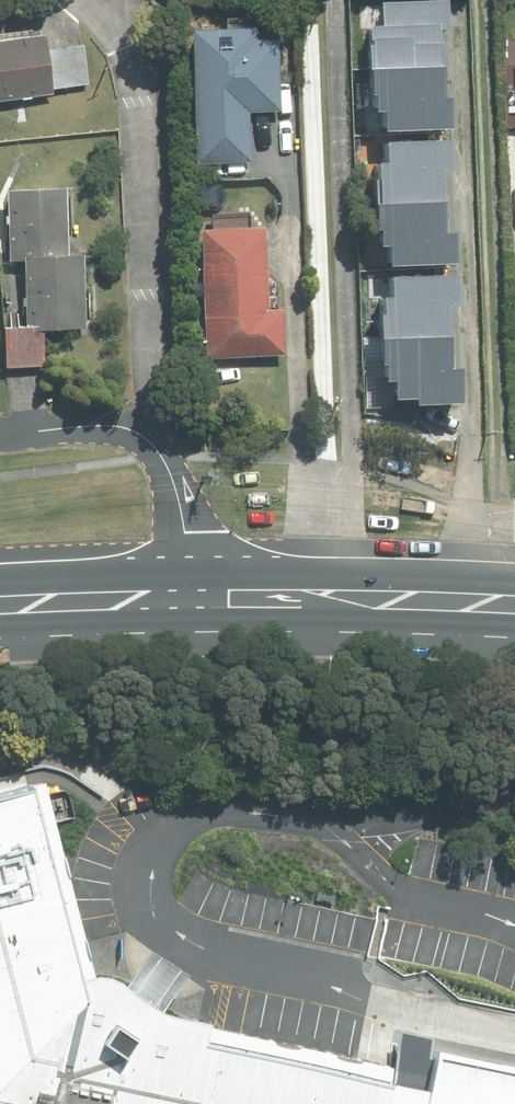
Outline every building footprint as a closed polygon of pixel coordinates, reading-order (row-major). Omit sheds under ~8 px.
[(452,1),(385,1),(385,28),(375,28),(375,92),(383,92),(383,108),(393,108),(393,132),(456,132),(456,103),(446,103),(446,31),(453,31),(452,1)] [(274,118),(270,45),(252,46),(251,31),(179,35),(188,175),(254,170),(250,119),(274,118)] [(48,98),(42,41),(0,46),(0,103),(48,98)] [(83,43),(51,47),(57,89),(89,84),(83,43)] [(447,143),(390,144),(390,159),(381,163),(389,181),(378,181),(381,235),(391,247),(399,266),(460,266),(460,235),(441,236),(441,164),(448,164),(447,143)] [(67,192),(9,195),(13,258),(27,258),(71,254),(67,192)] [(260,313),(255,234),(193,238),(201,364),(280,359),(277,312),(260,313)] [(82,256),(27,258),(31,336),(85,334),(82,256)] [(462,276),(393,278),(394,296),(387,296),(388,313),(379,313),(381,361),(388,364),(389,384),(398,383),(399,404),(415,403),(416,412),(471,409),(468,367),(457,368),(454,315),(468,315),(462,276)] [(41,327),(6,328),(7,368),(43,366),(41,327)] [(376,1073),(148,1022),(173,982),(135,958),(109,998),(99,990),(80,983),(31,789),(0,798),(0,1103),(514,1103),(376,1073)]
